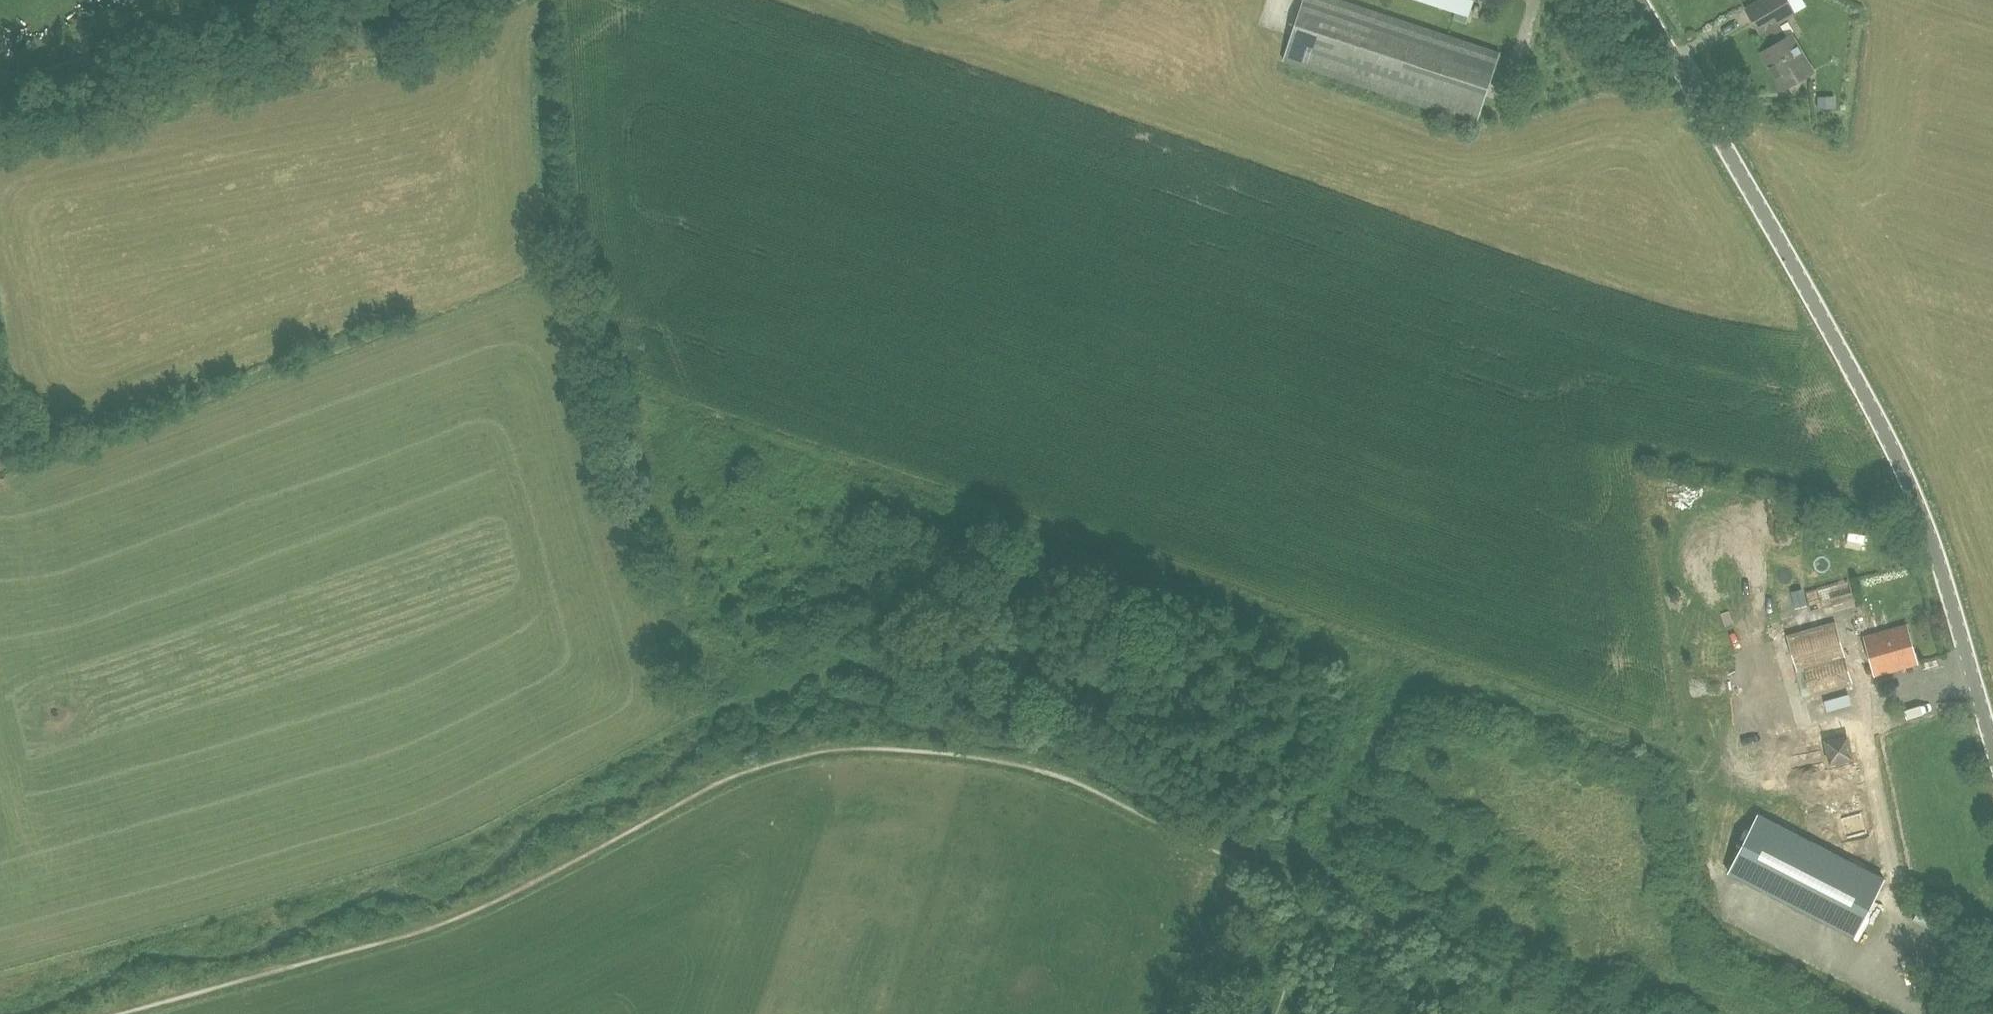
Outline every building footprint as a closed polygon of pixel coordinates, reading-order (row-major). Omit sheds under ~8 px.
[(1283,60),(1474,123),(1498,52),(1339,0),(1303,0),(1283,60)] [(1468,15),(1474,0),(1422,0),(1468,15)] [(1745,9),(1759,33),(1764,31),(1773,45),(1761,52),(1782,89),(1811,72),(1789,35),(1784,38),(1776,24),(1793,13),(1806,6),(1802,0),(1760,0),(1745,9)] [(1875,675),(1917,663),(1906,624),(1864,636),(1875,675)] [(1848,738),(1827,742),(1832,763),(1852,759),(1848,738)] [(1758,815),(1728,873),(1854,937),(1884,879),(1758,815)]
